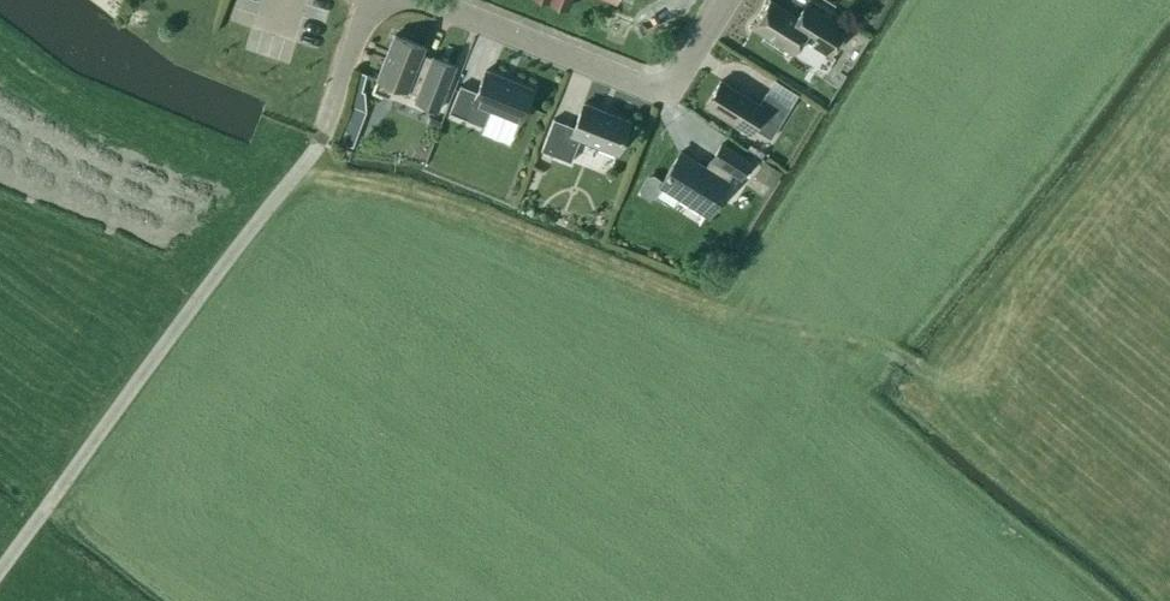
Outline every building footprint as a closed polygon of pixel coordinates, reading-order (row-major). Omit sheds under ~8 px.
[(567,8),(570,0),(546,0),(567,8)] [(753,28),(794,53),(803,38),(829,55),(846,28),(811,7),(802,21),(770,1),(753,28)] [(377,79),(417,95),(415,101),(437,110),(455,66),(433,57),(432,58),(421,54),(424,46),(394,35),(377,79)] [(449,112),(471,121),(477,104),(520,121),(533,89),(485,70),(477,92),(460,85),(449,112)] [(359,72),(351,106),(360,109),(366,111),(364,92),(361,91),(365,75),(359,72)] [(750,133),(753,128),(770,138),(790,107),(766,92),(758,105),(720,80),(705,105),(750,133)] [(541,150),(571,161),(579,139),(617,154),(630,121),(583,103),(574,127),(553,119),(541,150)] [(435,119),(434,119),(430,117),(427,127),(436,131),(440,121),(435,119)] [(350,133),(341,129),(337,141),(352,147),(355,139),(357,135),(350,133)] [(740,178),(750,162),(721,144),(711,160),(712,160),(707,168),(680,152),(662,180),(653,175),(647,176),(639,187),(640,193),(649,199),(655,197),(662,187),(664,185),(677,193),(675,195),(708,215),(729,182),(726,180),(731,172),(740,178)]
